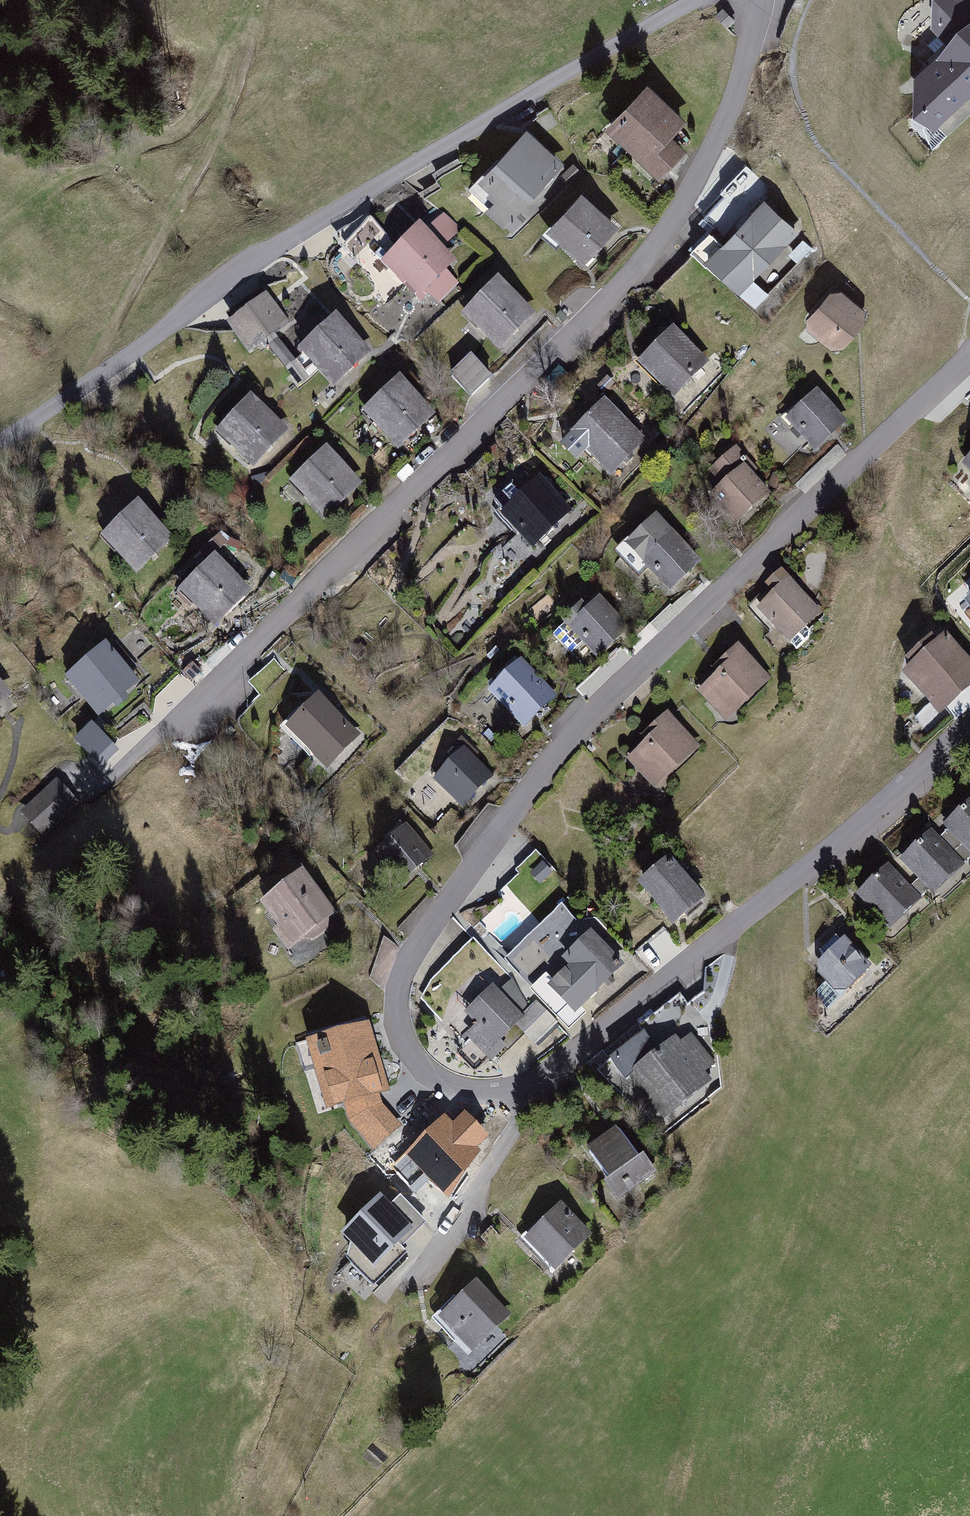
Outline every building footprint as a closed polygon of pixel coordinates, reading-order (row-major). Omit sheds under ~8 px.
[(969,104),(969,6),(965,0),(939,0),(932,30),(952,47),(924,74),(918,119),(939,136),(969,104)] [(688,129),(654,94),(614,132),(659,180),(684,156),(673,144),(688,129)] [(504,231),(553,180),(520,150),(486,186),(502,201),(488,216),(504,231)] [(575,185),(537,222),(546,231),(584,195),(575,185)] [(620,232),(588,199),(551,235),(583,268),(620,232)] [(798,232),(769,204),(723,250),(752,278),(798,232)] [(454,266),(424,234),(388,268),(418,300),(454,266)] [(449,271),(431,292),(440,300),(459,279),(449,271)] [(534,320),(503,289),(468,323),(499,355),(534,320)] [(864,319),(839,298),(815,327),(840,348),(864,319)] [(282,328),(262,300),(225,326),(245,354),(282,328)] [(371,356),(341,323),(303,358),(334,390),(371,356)] [(705,369),(678,337),(645,364),(672,397),(705,369)] [(472,399),(493,378),(473,357),(451,378),(472,399)] [(436,416),(405,382),(366,419),(397,452),(436,416)] [(241,390),(213,432),(223,438),(250,396),(241,390)] [(839,426),(817,401),(789,425),(811,450),(839,426)] [(286,436),(254,406),(221,440),(252,470),(286,436)] [(609,410),(575,438),(607,476),(641,448),(609,410)] [(362,486),(331,454),(297,488),(328,519),(362,486)] [(764,494),(745,472),(713,499),(731,521),(764,494)] [(538,485),(504,514),(530,545),(565,516),(538,485)] [(137,574),(174,544),(145,509),(108,539),(137,574)] [(659,524),(631,546),(669,592),(696,570),(659,524)] [(250,595),(218,562),(184,594),(216,628),(250,595)] [(786,579),(750,609),(786,652),(822,621),(786,579)] [(631,634),(599,600),(569,628),(601,662),(631,634)] [(903,678),(941,718),(969,691),(969,662),(948,639),(903,678)] [(70,682),(97,718),(139,686),(111,651),(70,682)] [(738,657),(700,694),(728,724),(767,686),(738,657)] [(522,666),(493,689),(524,726),(553,703),(522,666)] [(0,682),(0,708),(12,699),(0,682)] [(359,737),(324,700),(286,737),(321,773),(359,737)] [(669,723),(627,760),(657,792),(698,755),(669,723)] [(95,762),(113,747),(95,725),(77,740),(95,762)] [(466,752),(435,780),(461,808),(492,780),(466,752)] [(72,806),(52,783),(22,809),(42,832),(72,806)] [(944,828),(969,856),(969,804),(944,828)] [(401,830),(375,852),(403,885),(429,863),(401,830)] [(932,832),(902,860),(933,896),(963,868),(932,832)] [(669,864),(640,887),(672,928),(701,905),(669,864)] [(889,871),(862,895),(891,927),(918,903),(889,871)] [(333,918),(306,877),(265,905),(291,945),(333,918)] [(569,962),(546,979),(569,1009),(622,969),(593,932),(563,955),(569,962)] [(847,943),(819,966),(844,996),(872,973),(847,943)] [(468,1027),(468,1028),(481,1042),(469,1054),(483,1070),(491,1062),(501,1074),(553,1029),(540,1015),(526,1027),(501,998),(468,1027)] [(368,1022),(306,1043),(326,1112),(346,1109),(351,1125),(377,1149),(405,1129),(385,1103),(382,1095),(391,1090),(368,1022)] [(639,1029),(604,1059),(625,1081),(631,1078),(662,1122),(712,1086),(707,1075),(717,1066),(687,1030),(659,1052),(639,1029)] [(440,1124),(397,1157),(423,1191),(466,1157),(440,1124)] [(631,1130),(589,1156),(624,1212),(666,1186),(631,1130)] [(385,1207),(350,1238),(376,1268),(412,1237),(385,1207)] [(563,1211),(526,1244),(559,1280),(595,1248),(563,1211)] [(479,1288),(438,1321),(467,1357),(509,1323),(479,1288)]
